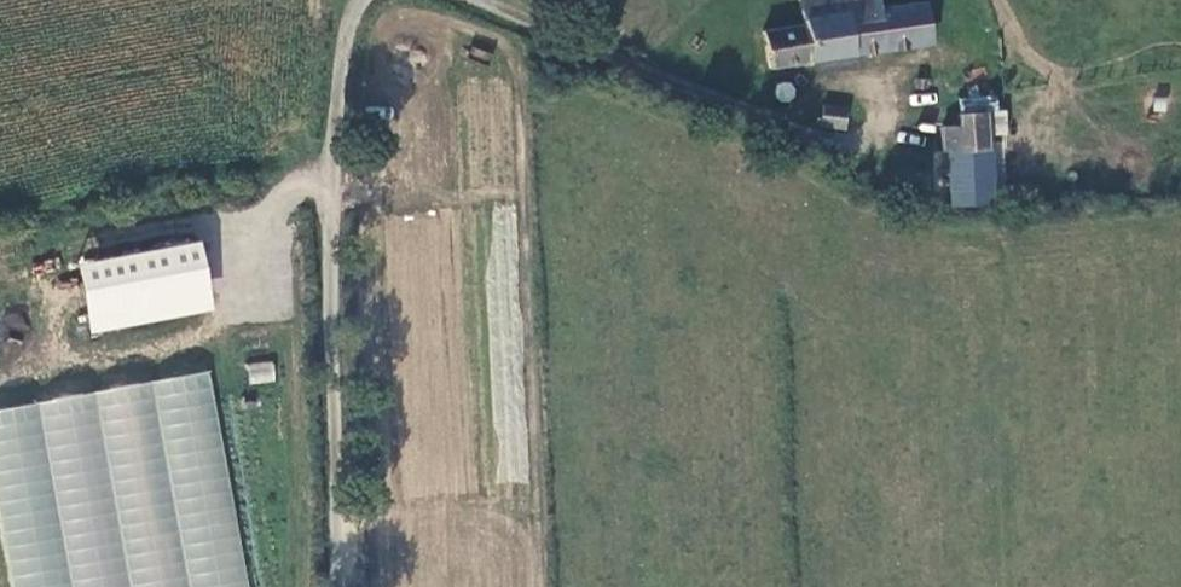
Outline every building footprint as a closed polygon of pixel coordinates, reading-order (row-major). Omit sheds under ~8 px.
[(874,0),(801,0),(804,21),(804,26),(765,32),(771,71),(932,45),(926,4),(875,11),(874,0)] [(789,86),(784,84),(777,85),(774,92),(776,98),(782,101),(788,101),(791,96),(792,91),(789,86)] [(962,102),(962,115),(988,115),(988,102),(962,102)] [(842,113),(825,112),(824,128),(840,129),(842,113)] [(944,150),(988,152),(988,115),(962,115),(961,128),(948,127),(944,150)] [(78,262),(91,333),(215,311),(202,239),(78,262)] [(245,365),(249,385),(276,380),(272,359),(245,365)] [(215,373),(0,405),(0,524),(9,586),(247,586),(215,373)]
